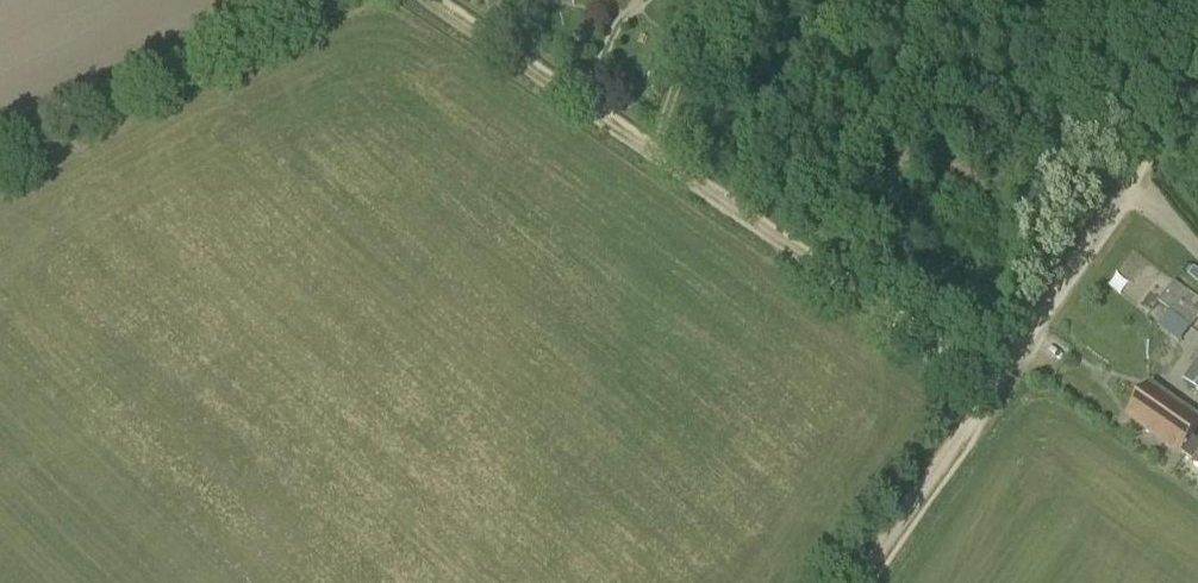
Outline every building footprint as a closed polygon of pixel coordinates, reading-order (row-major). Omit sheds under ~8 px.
[(676,75),(679,56),(662,53),(659,72),(676,75)] [(1158,303),(1191,328),(1197,319),(1197,299),(1175,282),(1158,303)] [(1197,392),(1197,360),(1183,381),(1197,392)] [(1191,437),(1197,428),(1197,419),(1151,386),(1130,415),(1181,452),(1191,437)] [(1181,452),(1196,462),(1194,465),(1197,468),(1197,442),(1191,437),(1181,452)]
